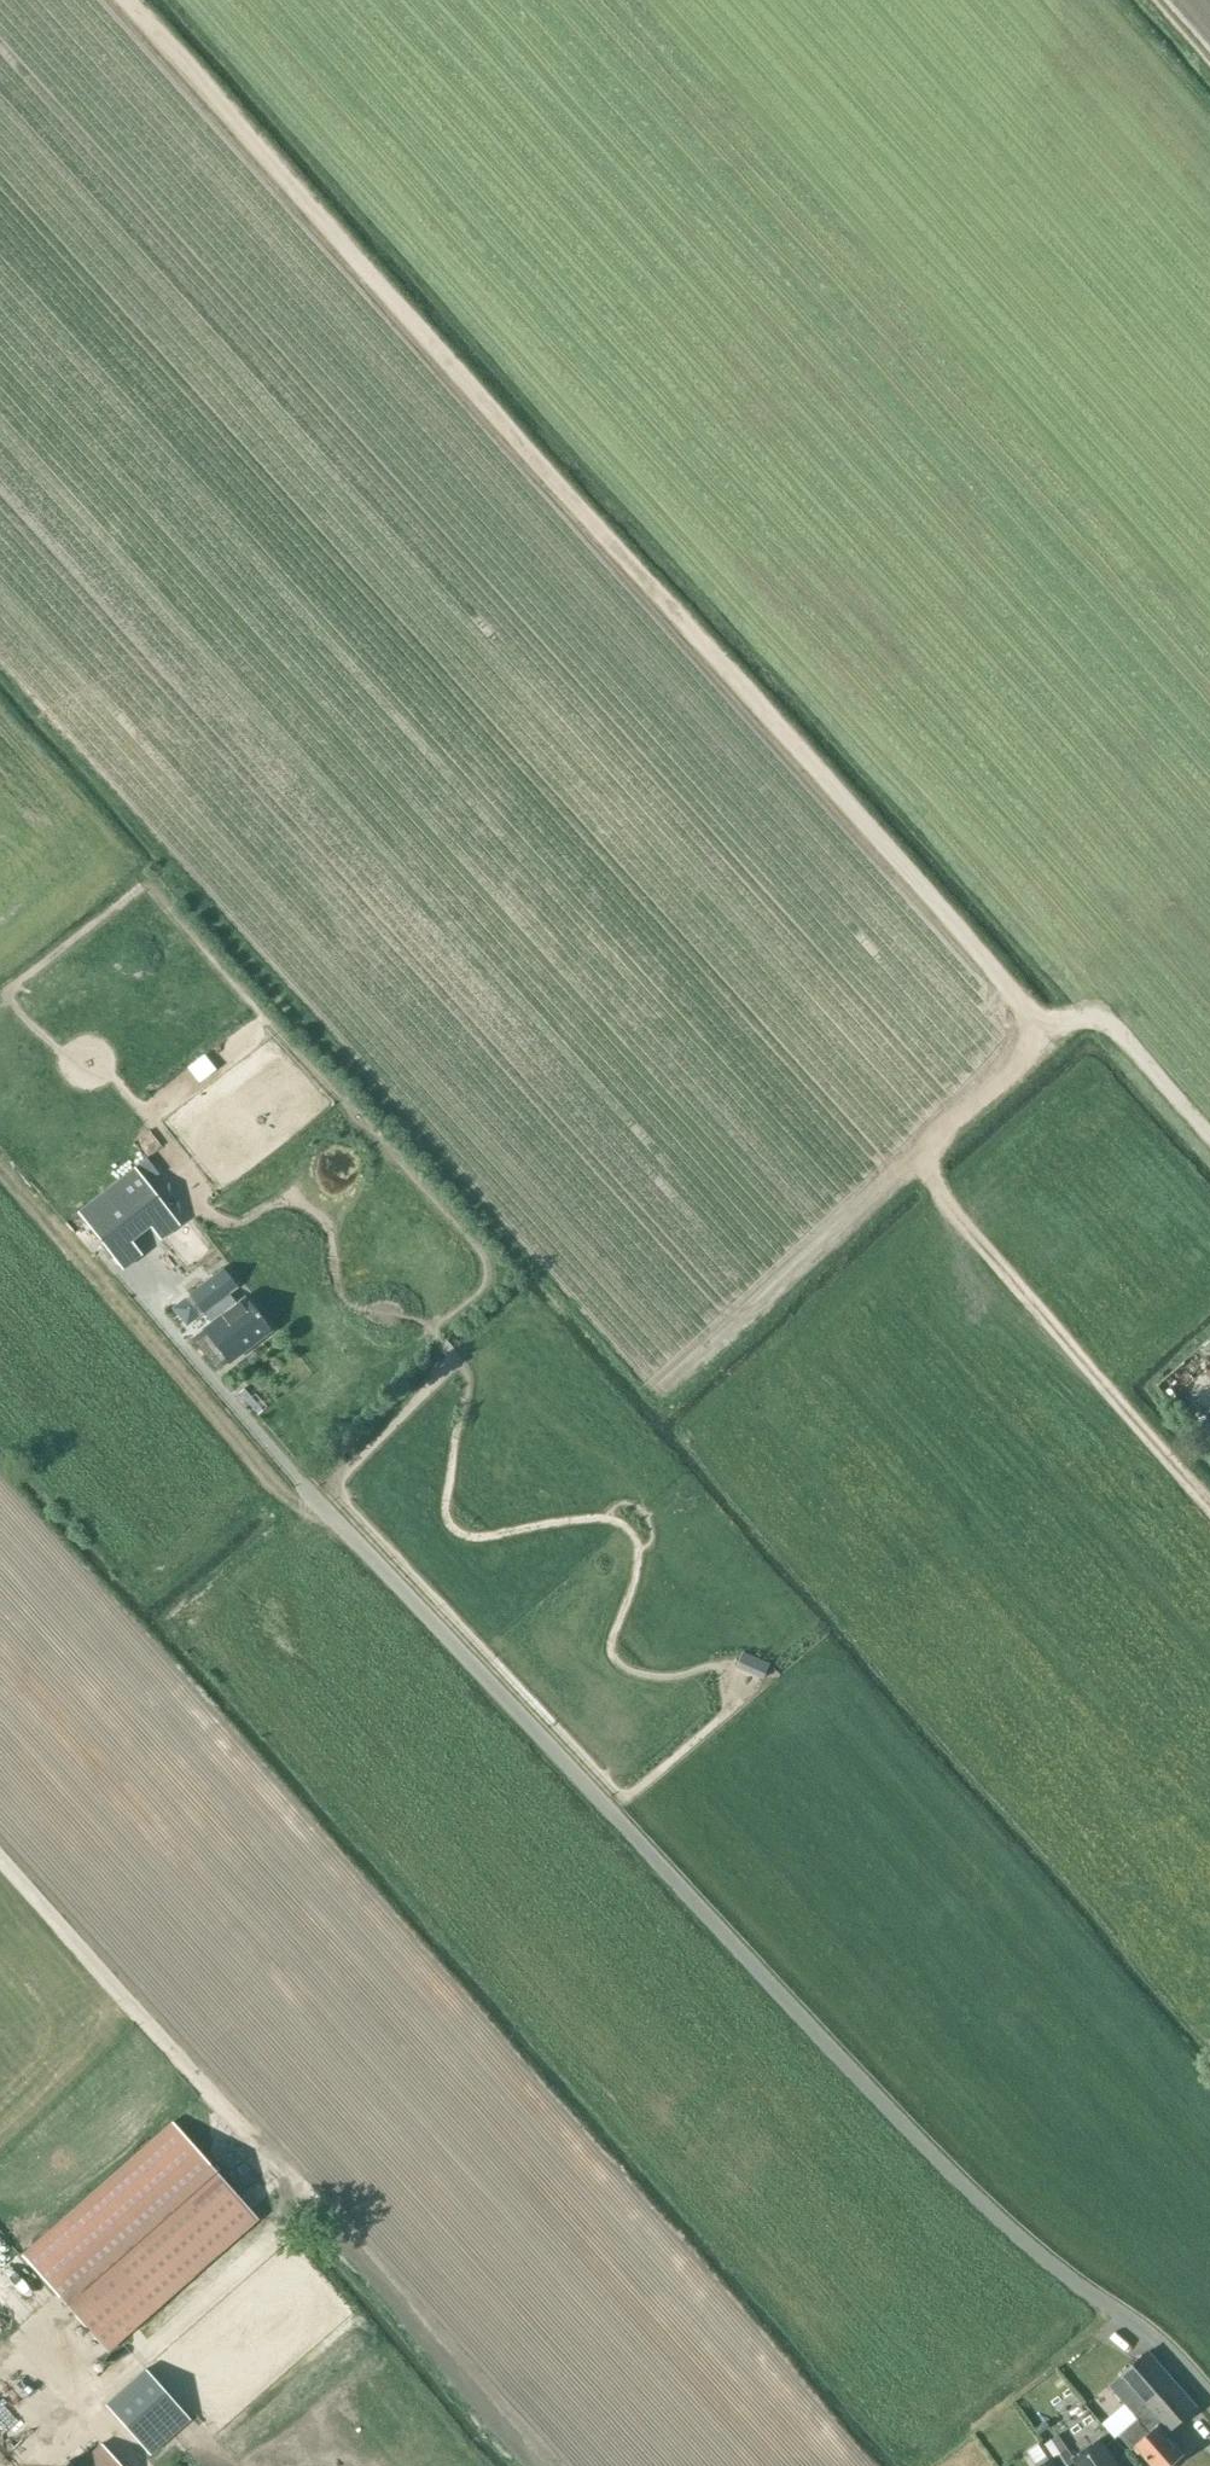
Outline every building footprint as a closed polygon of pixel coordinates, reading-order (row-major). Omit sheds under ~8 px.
[(163,1205),(133,1168),(77,1212),(107,1250),(163,1205)] [(244,1296),(235,1303),(228,1294),(237,1287),(222,1268),(190,1293),(211,1321),(202,1328),(203,1329),(192,1337),(217,1370),(227,1362),(228,1363),(270,1331),(244,1296)] [(257,2219),(172,2124),(23,2256),(107,2352),(257,2219)] [(1197,2406),(1148,2351),(1109,2385),(1138,2418),(1119,2435),(1132,2449),(1135,2446),(1153,2465),(1170,2465),(1184,2454),(1161,2428),(1167,2424),(1171,2429),(1197,2406)] [(150,2454),(189,2419),(144,2369),(105,2404),(150,2454)] [(1058,2435),(1044,2444),(1052,2457),(1058,2465),(1066,2465),(1075,2460),(1072,2455),(1058,2435)] [(1099,2437),(1072,2455),(1075,2460),(1079,2465),(1120,2465),(1099,2437)] [(100,2443),(75,2465),(121,2465),(100,2443)] [(1052,2457),(1039,2465),(1058,2465),(1052,2457)]
